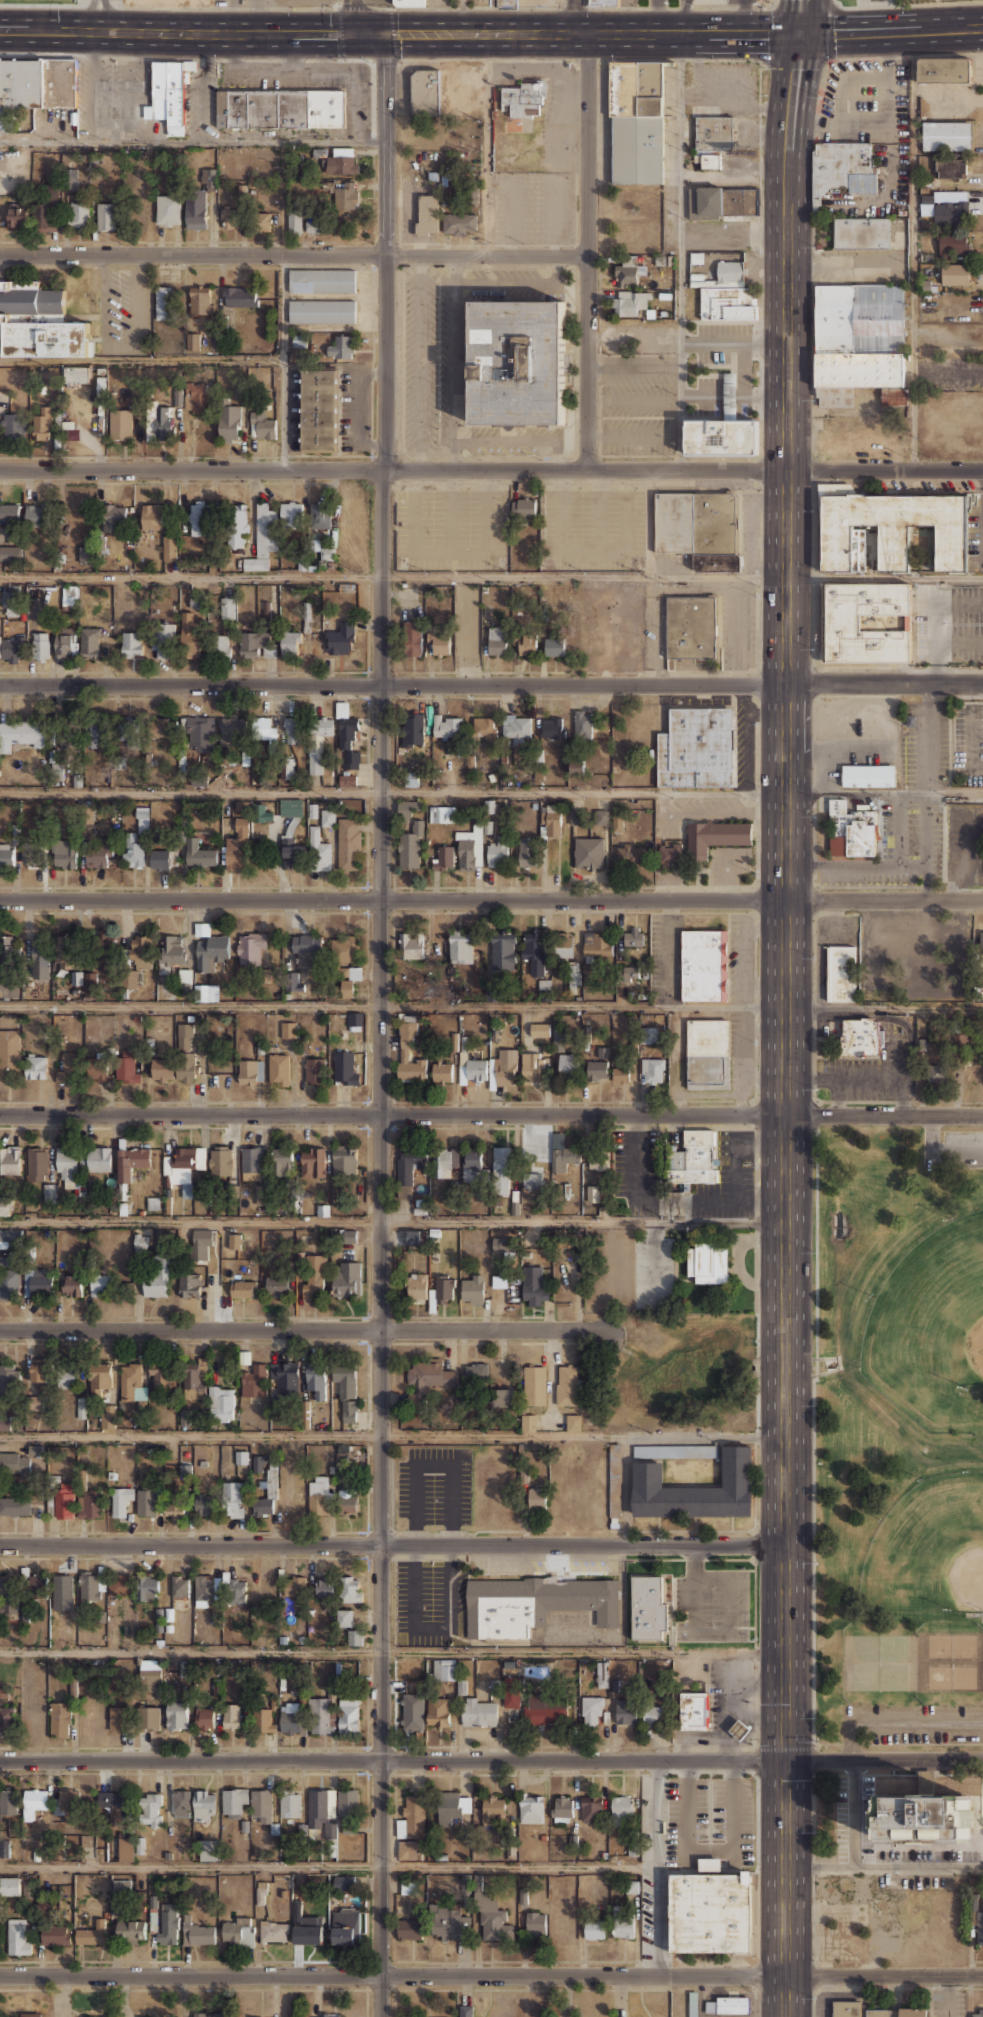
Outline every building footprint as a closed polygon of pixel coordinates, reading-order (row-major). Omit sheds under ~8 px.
[(496,8),(496,0),(516,0),(516,8),(496,8)] [(918,82),(918,57),(971,57),(971,82),(918,82)] [(4,132),(0,128),(0,107),(0,59),(41,58),(42,106),(33,106),(33,132),(4,132)] [(58,106),(42,106),(41,58),(58,58),(58,106)] [(58,58),(75,58),(75,106),(58,106),(58,58)] [(152,111),(153,60),(197,61),(197,70),(185,70),(184,108),(184,136),(167,136),(167,111),(152,111)] [(609,61),(663,61),(664,183),(610,183),(609,61)] [(439,115),(410,115),(411,75),(416,69),(440,69),(439,115)] [(500,110),(509,110),(509,118),(533,118),(533,114),(541,114),(541,105),(544,105),(544,97),(547,97),(547,77),(539,76),(539,81),(520,81),(520,86),(501,86),(500,110)] [(227,127),(217,127),(217,89),(227,89),(227,127)] [(246,127),(227,127),(227,89),(247,90),(246,127)] [(256,127),(246,127),(247,90),(256,90),(256,127)] [(267,127),(256,127),(256,90),(268,90),(267,127)] [(268,90),(278,90),(277,127),(267,127),(268,90)] [(295,127),(277,127),(278,90),(295,90),(295,127)] [(295,90),(308,90),(307,128),(295,127),(295,90)] [(308,90),(320,90),(320,128),(307,128),(308,90)] [(320,90),(329,90),(345,90),(344,128),(329,128),(320,128),(320,90)] [(93,118),(93,106),(151,105),(151,118),(93,118)] [(695,133),(695,116),(733,116),(733,133),(695,133)] [(970,150),(922,150),(922,122),(970,122),(970,150)] [(733,133),(733,150),(695,149),(695,133),(733,133)] [(871,143),(871,167),(876,167),(876,192),(848,192),(848,186),(830,186),(821,196),(821,215),(812,215),(812,151),(815,149),(815,143),(871,143)] [(357,173),(357,147),(333,147),(333,154),(322,154),(322,173),(357,173)] [(693,162),(693,154),(719,154),(720,168),(701,168),(701,162),(693,162)] [(938,170),(935,170),(935,159),(966,159),(966,173),(962,173),(962,178),(938,178),(938,170)] [(216,169),(202,168),(201,190),(215,191),(216,169)] [(77,189),(77,169),(65,169),(65,188),(77,189)] [(358,180),(335,180),(335,208),(358,208),(358,180)] [(59,183),(42,183),(42,202),(33,202),(33,231),(59,231),(59,183)] [(613,212),(633,212),(633,186),(613,186),(613,212)] [(719,215),(719,219),(689,219),(689,188),(697,188),(697,186),(721,186),(721,189),(759,189),(759,215),(719,215)] [(206,228),(206,190),(185,190),(185,228),(206,228)] [(156,225),(179,225),(179,195),(156,195),(156,225)] [(415,236),(415,222),(418,222),(418,195),(438,195),(438,231),(429,231),(429,236),(415,236)] [(116,229),(116,201),(97,201),(97,229),(116,229)] [(69,225),(88,225),(88,202),(69,202),(69,225)] [(933,203),(933,224),(967,223),(966,202),(933,203)] [(27,226),(27,205),(8,205),(8,226),(27,226)] [(223,209),(223,229),(240,229),(240,209),(223,209)] [(302,210),(287,210),(287,233),(302,233),(302,210)] [(252,230),(270,230),(270,212),(252,212),(252,230)] [(476,235),(476,213),(442,213),(442,234),(476,235)] [(306,232),(325,232),(325,218),(306,218),(306,232)] [(889,218),(889,248),(833,248),(833,218),(889,218)] [(634,228),(615,228),(615,248),(634,248),(634,228)] [(939,235),(939,254),(967,254),(967,236),(939,235)] [(635,274),(645,274),(645,265),(635,265),(635,254),(625,254),(625,265),(615,265),(615,284),(635,284),(635,274)] [(742,281),(717,281),(717,261),(742,261),(742,281)] [(942,264),(942,284),(969,283),(968,263),(942,264)] [(354,292),(289,292),(289,269),(354,269),(354,292)] [(39,280),(2,279),(1,355),(88,357),(88,321),(64,321),(64,289),(39,288),(39,280)] [(814,342),(815,285),(903,285),(903,342),(814,342)] [(155,286),(155,319),(173,319),(173,286),(155,286)] [(190,286),(190,313),(212,313),(212,286),(190,286)] [(257,286),(223,286),(223,306),(257,306),(257,286)] [(755,287),(755,299),(752,299),(752,305),(755,305),(755,318),(700,318),(700,287),(755,287)] [(611,315),(640,315),(640,305),(650,305),(650,291),(611,291),(611,315)] [(468,423),(470,298),(566,300),(564,425),(468,423)] [(354,323),(289,323),(289,300),(354,300),(354,323)] [(199,332),(185,332),(185,349),(199,349),(199,332)] [(353,358),(353,335),(336,335),(336,346),(327,346),(327,358),(353,358)] [(815,353),(814,342),(903,342),(903,353),(815,353)] [(903,353),(903,387),(854,387),(815,387),(815,353),(903,353)] [(89,365),(64,365),(64,384),(89,384),(89,365)] [(337,452),(300,452),(300,369),(337,369),(337,452)] [(723,373),(736,373),(736,420),(756,420),(756,455),(683,455),(683,420),(723,420),(723,373)] [(185,411),(211,411),(211,381),(185,381),(185,411)] [(815,387),(814,415),(826,415),(826,407),(854,407),(854,387),(815,387)] [(881,404),(881,388),(908,388),(908,404),(881,404)] [(182,406),(182,389),(174,389),(174,406),(182,406)] [(172,438),(172,404),(146,404),(146,438),(172,438)] [(218,440),(240,440),(240,404),(218,404),(218,440)] [(33,439),(52,439),(52,405),(42,405),(42,414),(33,414),(33,439)] [(109,408),(109,439),(132,439),(132,408),(109,408)] [(250,438),(276,438),(276,418),(265,418),(265,409),(250,409),(250,438)] [(25,412),(3,412),(3,439),(25,439),(25,412)] [(67,440),(80,440),(80,430),(67,430),(67,440)] [(817,483),(851,483),(851,495),(965,495),(965,572),(933,572),(933,527),(910,527),(910,572),(877,572),(877,527),(865,527),(865,572),(820,572),(820,503),(817,503),(817,483)] [(655,493),(732,493),(735,496),(735,552),(655,552),(655,493)] [(535,497),(512,497),(512,516),(535,516),(535,497)] [(303,500),(281,500),(281,525),(303,525),(303,500)] [(190,501),(190,534),(209,534),(209,501),(190,501)] [(310,527),(331,527),(331,501),(310,501),(310,527)] [(141,529),(162,529),(162,502),(141,502),(141,529)] [(0,503),(0,520),(19,520),(19,503),(0,503)] [(26,525),(45,525),(45,504),(26,504),(26,525)] [(125,531),(125,504),(103,504),(103,531),(125,531)] [(248,546),(248,504),(227,504),(227,546),(248,546)] [(268,569),(268,549),(277,549),(277,506),(255,506),(256,558),(243,558),(243,569),(268,569)] [(163,560),(176,560),(176,535),(163,535),(163,560)] [(22,560),(22,546),(0,545),(0,560),(22,560)] [(93,545),(78,545),(78,561),(93,561),(93,545)] [(319,561),(335,561),(335,546),(319,546),(319,561)] [(693,554),(736,554),(737,554),(738,555),(739,556),(739,557),(739,571),(695,571),(693,569),(693,554)] [(822,583),(910,583),(911,659),(822,660),(822,583)] [(77,604),(77,584),(61,584),(61,604),(77,604)] [(19,615),(19,589),(3,589),(3,615),(19,615)] [(190,606),(204,606),(204,593),(190,593),(190,606)] [(234,595),(221,595),(221,617),(234,617),(234,595)] [(666,658),(666,597),(715,597),(715,658),(666,658)] [(263,618),(273,618),(273,602),(263,602),(263,618)] [(181,657),(201,657),(201,619),(194,619),(194,610),(181,610),(181,657)] [(404,655),(421,655),(421,620),(404,620),(404,655)] [(325,653),(354,653),(354,621),(336,621),(336,631),(325,631),(325,653)] [(174,622),(152,622),(152,657),(174,657),(174,622)] [(506,625),(488,625),(488,654),(506,654),(506,625)] [(100,626),(81,626),(81,657),(100,657),(100,626)] [(301,629),(281,629),(281,655),(301,655),(301,629)] [(74,630),(55,630),(55,657),(74,657),(74,630)] [(276,657),(276,640),(268,640),(268,630),(240,630),(240,657),(276,657)] [(32,661),(49,661),(49,631),(32,631),(32,661)] [(142,631),(122,631),(122,655),(142,655),(142,631)] [(449,631),(426,631),(426,655),(449,655),(449,631)] [(536,654),(536,633),(517,633),(517,654),(536,654)] [(230,634),(210,634),(210,657),(230,657),(230,634)] [(1,655),(1,661),(25,661),(25,636),(0,635),(0,655),(1,655)] [(564,655),(564,636),(544,636),(544,655),(564,655)] [(358,739),(358,716),(348,716),(348,701),(337,701),(337,748),(350,748),(350,739),(358,739)] [(668,708),(731,708),(731,786),(657,786),(657,733),(668,733),(668,708)] [(591,736),(591,709),(574,709),(574,736),(591,736)] [(402,746),(424,746),(424,712),(402,712),(402,746)] [(530,713),(502,713),(502,735),(512,735),(512,758),(522,758),(522,741),(530,741),(530,713)] [(433,736),(462,736),(462,714),(433,714),(433,736)] [(214,715),(186,715),(185,741),(195,741),(195,750),(214,750),(214,715)] [(175,736),(175,716),(147,716),(147,736),(175,736)] [(232,736),(245,736),(245,716),(221,716),(221,744),(232,744),(232,736)] [(301,740),(301,716),(284,716),(283,739),(301,740)] [(309,773),(322,773),(323,736),(332,736),(333,716),(310,716),(309,773)] [(473,736),(493,736),(493,716),(473,716),(473,736)] [(117,717),(117,739),(136,739),(136,717),(117,717)] [(254,738),(272,738),(272,717),(254,717),(254,738)] [(564,717),(540,717),(540,738),(564,738),(564,717)] [(45,720),(0,720),(0,751),(17,751),(17,742),(35,742),(35,749),(45,749),(45,720)] [(58,720),(59,746),(78,746),(78,720),(58,720)] [(89,720),(89,740),(109,740),(109,720),(89,720)] [(360,750),(344,750),(344,768),(360,768),(360,750)] [(295,778),(294,758),(282,758),(283,779),(295,778)] [(569,774),(583,774),(583,759),(569,759),(569,774)] [(894,787),(842,787),(842,765),(894,765),(894,787)] [(338,785),(356,785),(356,774),(338,774),(338,785)] [(302,798),(279,798),(279,816),(302,816),(302,798)] [(249,801),(236,801),(235,811),(249,811),(249,801)] [(253,821),(273,821),(273,810),(265,810),(265,802),(253,802),(253,821)] [(560,804),(540,804),(540,836),(560,836),(560,804)] [(454,805),(429,805),(429,821),(454,821),(454,805)] [(136,806),(136,831),(147,831),(147,806),(136,806)] [(321,825),(335,825),(335,808),(321,808),(321,825)] [(608,823),(608,808),(594,808),(594,823),(608,823)] [(582,809),(569,809),(569,823),(582,823),(582,809)] [(829,836),(834,836),(834,814),(853,814),(853,811),(874,811),(874,856),(829,856),(829,836)] [(622,830),(622,812),(612,812),(612,830),(622,830)] [(226,869),(248,869),(248,816),(236,816),(236,837),(225,837),(226,869)] [(337,870),(360,870),(361,817),(337,817),(337,870)] [(398,867),(423,867),(423,819),(413,819),(413,831),(398,831),(398,867)] [(750,845),(707,845),(707,860),(688,860),(688,833),(686,833),(686,828),(688,828),(688,823),(707,823),(707,820),(711,820),(711,823),(750,823),(750,845)] [(481,822),(473,822),(473,830),(457,830),(457,867),(481,867),(481,822)] [(309,870),(331,870),(331,839),(319,839),(319,825),(309,825),(309,870)] [(122,866),(143,866),(143,841),(134,841),(134,831),(122,831),(122,866)] [(292,844),(292,835),(282,834),(281,868),(303,869),(304,844),(292,844)] [(487,844),(487,864),(506,864),(506,834),(497,834),(497,844),(487,844)] [(215,866),(215,847),(196,847),(196,836),(187,836),(187,866),(215,866)] [(519,866),(536,866),(536,836),(519,836),(519,866)] [(574,868),(604,868),(604,836),(574,836),(574,868)] [(76,867),(76,838),(53,838),(53,867),(76,867)] [(86,866),(112,866),(112,838),(96,838),(96,845),(86,845),(86,866)] [(0,842),(0,867),(13,867),(13,842),(0,842)] [(21,843),(21,864),(42,864),(42,843),(21,843)] [(646,843),(615,843),(615,868),(646,868),(646,843)] [(664,847),(673,847),(673,843),(681,843),(681,860),(673,860),(673,866),(662,866),(662,863),(659,863),(659,847),(660,847),(660,845),(664,845),(664,847)] [(454,868),(454,845),(434,845),(434,868),(454,868)] [(150,869),(177,869),(177,847),(150,847),(150,869)] [(196,971),(218,971),(218,961),(229,961),(229,932),(207,932),(207,923),(196,923),(196,971)] [(448,962),(473,962),(473,929),(448,929),(448,962)] [(522,930),(522,963),(531,963),(531,975),(544,975),(544,930),(522,930)] [(643,945),(643,930),(624,930),(624,945),(643,945)] [(726,1001),(682,1001),(682,930),(726,930),(726,1001)] [(237,964),(257,964),(257,953),(267,953),(267,932),(237,932),(237,964)] [(322,932),(292,933),(293,965),(312,964),(312,955),(322,955),(322,932)] [(422,932),(399,932),(399,949),(422,949),(422,932)] [(555,932),(555,957),(572,957),(572,932),(555,932)] [(611,959),(611,932),(583,932),(583,959),(611,959)] [(114,933),(91,933),(91,962),(114,962),(114,933)] [(515,968),(515,933),(491,933),(491,968),(515,968)] [(151,934),(130,934),(130,967),(151,967),(151,934)] [(166,943),(159,943),(159,974),(169,974),(169,964),(185,964),(185,934),(166,934),(166,943)] [(358,934),(331,934),(331,960),(358,960),(358,934)] [(0,935),(0,975),(16,975),(16,935),(0,935)] [(56,967),(73,967),(73,935),(56,935),(56,967)] [(32,965),(49,965),(49,938),(32,938),(32,965)] [(827,960),(827,946),(855,946),(855,960),(827,960)] [(855,960),(855,974),(827,974),(827,960),(855,960)] [(352,996),(352,977),(360,977),(360,966),(341,967),(341,997),(352,996)] [(580,987),(580,966),(569,966),(569,987),(580,987)] [(639,966),(616,966),(616,980),(639,980),(639,966)] [(191,968),(179,968),(179,989),(191,989),(191,968)] [(126,987),(136,987),(136,970),(126,970),(126,987)] [(83,985),(83,972),(72,971),(71,984),(83,985)] [(84,994),(95,994),(95,971),(84,971),(84,994)] [(299,972),(286,972),(285,990),(304,991),(305,983),(299,983),(299,972)] [(855,974),(855,1001),(827,1001),(827,974),(855,974)] [(21,997),(21,984),(0,983),(0,997),(21,997)] [(218,983),(194,983),(194,1000),(218,1000),(218,983)] [(421,998),(436,998),(436,989),(421,989),(421,998)] [(362,1030),(362,1011),(346,1011),(346,1030),(362,1030)] [(397,1080),(426,1080),(426,1058),(409,1058),(408,1048),(416,1048),(416,1015),(397,1015),(397,1080)] [(842,1020),(861,1020),(861,1018),(872,1018),(874,1021),(878,1021),(878,1030),(883,1030),(883,1047),(879,1047),(879,1054),(864,1054),(864,1057),(840,1057),(840,1036),(842,1036),(842,1020)] [(686,1056),(686,1020),(728,1020),(729,1056),(724,1056),(686,1056)] [(281,1038),(295,1038),(295,1021),(281,1021),(281,1038)] [(196,1023),(177,1023),(177,1081),(196,1081),(196,1023)] [(550,1024),(531,1024),(531,1037),(550,1037),(550,1024)] [(656,1026),(641,1026),(641,1043),(656,1043),(656,1026)] [(0,1028),(0,1073),(19,1073),(19,1028),(0,1028)] [(517,1048),(498,1048),(498,1058),(489,1058),(489,1085),(517,1085),(517,1048)] [(333,1083),(360,1083),(360,1060),(352,1060),(352,1050),(333,1050),(333,1083)] [(57,1083),(78,1083),(78,1051),(57,1051),(57,1083)] [(521,1080),(543,1080),(543,1052),(521,1051),(521,1080)] [(289,1052),(268,1052),(268,1085),(289,1085),(289,1052)] [(577,1053),(558,1053),(558,1074),(577,1074),(577,1053)] [(47,1055),(26,1055),(26,1077),(47,1078),(47,1055)] [(325,1083),(325,1056),(305,1057),(305,1083),(325,1083)] [(724,1056),(724,1089),(687,1089),(686,1056),(724,1056)] [(116,1081),(138,1081),(138,1057),(116,1057),(116,1081)] [(172,1081),(172,1057),(151,1057),(151,1081),(172,1081)] [(665,1057),(640,1057),(640,1083),(665,1083),(665,1057)] [(88,1058),(88,1081),(110,1081),(110,1058),(88,1058)] [(239,1083),(264,1083),(264,1058),(239,1058),(239,1083)] [(487,1058),(465,1058),(465,1081),(487,1081),(487,1058)] [(452,1081),(452,1060),(432,1060),(432,1081),(452,1081)] [(607,1060),(587,1060),(587,1080),(607,1080),(607,1060)] [(950,1083),(951,1064),(928,1063),(927,1083),(950,1083)] [(629,1066),(612,1066),(612,1080),(629,1080),(629,1066)] [(683,1129),(714,1129),(713,1158),(719,1159),(719,1164),(713,1164),(713,1169),(718,1169),(718,1182),(664,1181),(664,1142),(677,1142),(677,1149),(685,1149),(685,1146),(683,1146),(683,1129)] [(66,1179),(66,1186),(77,1186),(77,1145),(56,1145),(56,1179),(66,1179)] [(232,1145),(209,1145),(209,1175),(232,1175),(232,1145)] [(264,1145),(242,1145),(242,1179),(264,1179),(264,1145)] [(552,1171),(569,1171),(569,1162),(580,1162),(580,1145),(552,1145),(552,1171)] [(47,1146),(27,1146),(27,1180),(47,1180),(47,1146)] [(111,1146),(88,1146),(88,1170),(111,1170),(111,1146)] [(206,1147),(176,1146),(176,1156),(163,1156),(163,1186),(181,1186),(181,1197),(194,1197),(194,1167),(206,1167),(206,1147)] [(493,1194),(509,1194),(509,1146),(493,1146),(493,1194)] [(0,1147),(0,1174),(20,1174),(20,1147),(0,1147)] [(118,1147),(118,1183),(128,1183),(128,1169),(149,1169),(149,1147),(118,1147)] [(272,1147),(272,1174),(292,1174),(292,1147),(272,1147)] [(301,1176),(326,1176),(326,1147),(301,1147),(301,1176)] [(355,1174),(355,1147),(331,1147),(331,1174),(355,1174)] [(459,1147),(435,1147),(435,1175),(442,1175),(442,1167),(459,1167),(459,1147)] [(481,1179),(481,1147),(464,1147),(464,1179),(481,1179)] [(396,1150),(396,1184),(415,1184),(415,1167),(426,1167),(426,1150),(396,1150)] [(589,1169),(610,1170),(610,1151),(589,1150),(589,1169)] [(543,1188),(543,1172),(523,1172),(523,1188),(543,1188)] [(42,1202),(53,1202),(53,1183),(42,1183),(42,1202)] [(270,1185),(256,1185),(256,1205),(270,1205),(270,1185)] [(599,1185),(586,1185),(586,1201),(599,1201),(599,1185)] [(411,1196),(411,1186),(398,1186),(399,1197),(411,1196)] [(9,1195),(0,1196),(0,1214),(9,1214),(9,1195)] [(18,1247),(18,1228),(0,1228),(0,1247),(18,1247)] [(212,1228),(190,1228),(190,1259),(212,1259),(212,1228)] [(405,1243),(426,1243),(426,1228),(405,1228),(405,1243)] [(357,1230),(339,1230),(339,1242),(356,1243),(357,1230)] [(229,1248),(242,1248),(242,1232),(229,1232),(229,1248)] [(147,1235),(134,1235),(134,1252),(147,1252),(147,1235)] [(512,1251),(512,1236),(492,1236),(492,1251),(512,1251)] [(695,1248),(695,1242),(714,1242),(714,1248),(726,1248),(726,1276),(721,1276),(721,1282),(695,1282),(695,1275),(687,1275),(687,1248),(695,1248)] [(144,1296),(171,1296),(171,1250),(154,1250),(154,1274),(144,1274),(144,1296)] [(303,1298),(325,1298),(325,1253),(303,1253),(303,1298)] [(360,1260),(341,1260),(341,1273),(332,1273),(332,1296),(360,1296),(360,1260)] [(52,1295),(52,1267),(23,1267),(23,1295),(52,1295)] [(522,1302),(548,1302),(548,1281),(540,1281),(540,1267),(522,1267),(522,1302)] [(19,1299),(19,1268),(0,1268),(0,1299),(19,1299)] [(232,1295),(256,1295),(256,1268),(232,1268),(232,1295)] [(426,1272),(405,1272),(405,1300),(426,1300),(426,1272)] [(201,1273),(179,1273),(179,1296),(201,1296),(201,1273)] [(288,1296),(288,1273),(265,1273),(265,1296),(288,1296)] [(62,1296),(82,1296),(82,1274),(62,1274),(62,1296)] [(91,1294),(124,1294),(124,1274),(91,1274),(91,1294)] [(454,1274),(436,1274),(436,1284),(429,1284),(429,1303),(454,1303),(454,1274)] [(460,1303),(483,1303),(483,1274),(460,1274),(460,1303)] [(30,1381),(51,1381),(51,1358),(30,1358),(30,1381)] [(457,1387),(456,1368),(444,1368),(444,1359),(407,1359),(407,1382),(415,1382),(415,1391),(407,1391),(407,1403),(426,1402),(426,1388),(457,1387)] [(206,1398),(206,1360),(183,1360),(183,1398),(206,1398)] [(111,1361),(90,1361),(89,1397),(100,1397),(100,1388),(111,1388),(111,1361)] [(298,1361),(269,1361),(270,1395),(298,1395),(298,1361)] [(326,1399),(326,1361),(305,1361),(305,1390),(316,1390),(316,1399),(326,1399)] [(18,1362),(0,1362),(0,1398),(18,1398),(18,1362)] [(120,1362),(120,1400),(143,1400),(143,1362),(120,1362)] [(267,1396),(267,1362),(251,1362),(251,1373),(241,1373),(241,1396),(267,1396)] [(465,1385),(487,1385),(487,1362),(465,1362),(465,1385)] [(335,1397),(356,1397),(356,1363),(335,1363),(335,1397)] [(555,1405),(578,1405),(578,1363),(555,1363),(555,1405)] [(169,1387),(169,1364),(150,1364),(150,1387),(169,1387)] [(545,1405),(545,1364),(523,1364),(523,1405),(545,1405)] [(76,1367),(58,1367),(58,1387),(76,1387),(76,1367)] [(209,1418),(234,1418),(234,1385),(209,1385),(209,1418)] [(513,1405),(513,1388),(493,1388),(493,1405),(513,1405)] [(43,1410),(43,1396),(29,1395),(28,1409),(43,1410)] [(86,1397),(77,1397),(78,1419),(87,1418),(86,1397)] [(341,1422),(357,1422),(357,1400),(341,1400),(341,1422)] [(114,1427),(114,1405),(102,1405),(102,1427),(114,1427)] [(191,1426),(191,1419),(200,1419),(200,1410),(180,1409),(180,1425),(191,1426)] [(10,1431),(11,1414),(0,1413),(0,1430),(10,1431)] [(521,1430),(535,1430),(535,1414),(521,1413),(521,1430)] [(580,1414),(566,1414),(566,1429),(580,1429),(580,1414)] [(620,1516),(620,1443),(609,1443),(609,1516),(620,1516)] [(632,1460),(663,1461),(663,1487),(724,1487),(724,1444),(753,1444),(753,1517),(631,1517),(632,1460)] [(717,1444),(633,1444),(633,1456),(717,1456),(717,1444)] [(29,1445),(29,1455),(42,1455),(42,1445),(29,1445)] [(235,1464),(248,1464),(248,1451),(236,1451),(235,1464)] [(0,1452),(0,1473),(30,1473),(30,1452),(0,1452)] [(253,1472),(265,1472),(264,1455),(253,1456),(253,1472)] [(192,1476),(192,1464),(179,1465),(180,1476),(192,1476)] [(253,1515),(276,1515),(277,1468),(266,1468),(266,1497),(253,1497),(253,1515)] [(279,1516),(305,1516),(305,1472),(290,1472),(290,1493),(279,1493),(279,1516)] [(330,1475),(309,1475),(309,1513),(330,1513),(330,1475)] [(244,1517),(244,1481),(226,1481),(226,1517),(244,1517)] [(54,1517),(74,1517),(74,1483),(54,1483),(54,1517)] [(111,1515),(124,1515),(124,1505),(133,1505),(133,1486),(111,1486),(111,1515)] [(545,1507),(545,1486),(528,1486),(528,1507),(545,1507)] [(78,1517),(102,1517),(102,1487),(78,1487),(78,1517)] [(157,1515),(157,1488),(137,1488),(137,1515),(157,1515)] [(339,1513),(358,1513),(358,1491),(339,1491),(339,1513)] [(195,1494),(195,1515),(212,1515),(212,1494),(195,1494)] [(30,1496),(0,1496),(0,1515),(30,1515),(30,1496)] [(166,1496),(166,1518),(185,1518),(185,1496),(166,1496)] [(79,1571),(79,1600),(103,1600),(103,1571),(79,1571)] [(17,1574),(0,1574),(0,1613),(17,1613),(17,1574)] [(596,1627),(596,1609),(546,1609),(546,1625),(529,1625),(529,1638),(467,1638),(467,1580),(524,1580),(524,1577),(534,1577),(544,1577),(555,1574),(557,1581),(566,1581),(566,1580),(618,1580),(618,1627),(596,1627)] [(47,1596),(47,1575),(28,1575),(28,1596),(47,1596)] [(108,1595),(132,1595),(133,1575),(108,1575),(108,1595)] [(158,1600),(158,1575),(136,1575),(136,1600),(158,1600)] [(171,1575),(171,1596),(188,1596),(188,1575),(171,1575)] [(275,1575),(256,1575),(256,1595),(275,1595),(275,1575)] [(306,1595),(306,1575),(284,1575),(284,1595),(306,1595)] [(363,1575),(339,1575),(339,1601),(363,1601),(363,1575)] [(195,1607),(207,1607),(207,1600),(221,1600),(221,1576),(196,1576),(195,1607)] [(631,1576),(662,1576),(662,1603),(666,1603),(666,1628),(662,1628),(662,1639),(631,1639),(631,1576)] [(314,1577),(314,1597),(333,1597),(333,1577),(314,1577)] [(224,1578),(224,1602),(246,1602),(246,1578),(224,1578)] [(353,1608),(337,1608),(337,1626),(353,1626),(353,1608)] [(363,1644),(363,1628),(347,1628),(347,1644),(363,1644)] [(160,1658),(139,1658),(139,1688),(160,1688),(160,1658)] [(433,1680),(455,1680),(455,1658),(433,1658),(433,1680)] [(180,1677),(192,1677),(192,1661),(180,1661),(180,1677)] [(396,1677),(410,1677),(410,1662),(396,1662),(396,1677)] [(598,1688),(609,1688),(608,1662),(597,1662),(598,1688)] [(491,1695),(502,1694),(501,1679),(490,1680),(491,1695)] [(680,1728),(680,1693),(707,1693),(707,1695),(708,1695),(708,1727),(707,1727),(707,1728),(680,1728)] [(525,1722),(566,1722),(566,1694),(525,1694),(525,1722)] [(335,1733),(335,1696),(309,1696),(309,1733),(335,1733)] [(462,1725),(497,1725),(497,1705),(487,1705),(487,1696),(462,1696),(462,1725)] [(602,1696),(581,1696),(581,1722),(602,1722),(602,1696)] [(360,1732),(360,1698),(339,1698),(339,1732),(360,1732)] [(448,1698),(429,1698),(429,1724),(448,1724),(448,1698)] [(616,1723),(635,1723),(635,1698),(616,1698),(616,1723)] [(70,1737),(70,1701),(50,1701),(50,1737),(70,1737)] [(166,1729),(187,1729),(187,1701),(166,1701),(166,1729)] [(240,1728),(240,1703),(223,1703),(223,1728),(240,1728)] [(423,1703),(396,1703),(396,1722),(423,1722),(423,1703)] [(108,1730),(125,1730),(125,1705),(108,1705),(108,1730)] [(160,1705),(141,1705),(141,1729),(160,1729),(160,1705)] [(280,1733),(300,1733),(300,1705),(280,1705),(280,1733)] [(648,1721),(660,1721),(660,1705),(648,1705),(648,1721)] [(0,1706),(0,1732),(15,1732),(15,1706),(0,1706)] [(213,1729),(213,1706),(195,1706),(195,1729),(213,1729)] [(275,1707),(253,1707),(253,1732),(275,1732),(275,1707)] [(739,1741),(728,1731),(737,1719),(749,1729),(739,1741)] [(15,1813),(15,1788),(0,1788),(0,1813),(15,1813)] [(23,1820),(34,1820),(34,1809),(47,1809),(47,1788),(23,1788),(23,1820)] [(222,1818),(240,1818),(240,1809),(248,1809),(248,1788),(222,1788),(222,1818)] [(251,1822),(272,1822),(272,1788),(251,1788),(251,1822)] [(307,1828),(325,1828),(325,1818),(335,1818),(335,1788),(307,1788),(307,1828)] [(358,1788),(337,1788),(337,1815),(358,1815),(358,1788)] [(53,1798),(53,1813),(81,1812),(80,1789),(60,1790),(60,1798),(53,1798)] [(190,1789),(171,1789),(171,1816),(190,1816),(190,1789)] [(193,1819),(216,1819),(216,1789),(193,1789),(193,1819)] [(127,1826),(127,1790),(97,1790),(97,1807),(109,1807),(109,1826),(127,1826)] [(279,1816),(302,1816),(302,1791),(279,1791),(279,1816)] [(139,1826),(161,1826),(161,1792),(139,1792),(139,1826)] [(470,1792),(438,1792),(438,1824),(451,1824),(451,1815),(470,1815),(470,1792)] [(958,1795),(958,1794),(967,1794),(967,1809),(972,1809),(972,1826),(968,1826),(968,1837),(966,1837),(966,1841),(883,1841),(883,1837),(880,1837),(880,1826),(877,1826),(877,1809),(880,1809),(880,1797),(883,1797),(883,1793),(889,1793),(889,1795),(958,1795)] [(396,1837),(424,1837),(424,1794),(405,1794),(405,1815),(396,1815),(396,1837)] [(632,1795),(612,1795),(612,1820),(632,1819),(632,1795)] [(504,1796),(481,1796),(481,1824),(493,1824),(493,1815),(504,1815),(504,1796)] [(543,1822),(543,1796),(519,1796),(519,1822),(543,1822)] [(555,1796),(555,1816),(572,1816),(572,1796),(555,1796)] [(581,1799),(581,1820),(602,1820),(602,1799),(581,1799)] [(134,1861),(134,1837),(119,1838),(119,1862),(134,1861)] [(10,1840),(0,1839),(0,1853),(0,1857),(9,1857),(10,1840)] [(199,1859),(220,1859),(220,1839),(199,1839),(199,1859)] [(397,1858),(415,1858),(415,1839),(397,1839),(397,1858)] [(720,1858),(720,1874),(741,1874),(741,1869),(750,1869),(750,1952),(669,1952),(669,1874),(698,1874),(698,1858),(720,1858)] [(355,1875),(333,1875),(333,1890),(355,1890),(355,1875)] [(0,1894),(20,1894),(20,1876),(0,1876),(0,1894)] [(401,1893),(415,1893),(415,1878),(401,1878),(401,1893)] [(130,1879),(113,1879),(113,1892),(130,1892),(130,1879)] [(638,1891),(638,1880),(626,1880),(626,1892),(638,1891)] [(256,1904),(267,1904),(267,1881),(256,1881),(256,1904)] [(513,1922),(505,1922),(505,1909),(496,1909),(496,1891),(473,1891),(474,1910),(482,1910),(482,1939),(513,1939),(513,1922)] [(38,1911),(52,1911),(52,1898),(38,1898),(38,1911)] [(158,1943),(179,1943),(179,1902),(158,1902),(158,1943)] [(462,1938),(462,1904),(431,1904),(431,1938),(462,1938)] [(613,1937),(634,1937),(634,1915),(621,1915),(621,1905),(613,1905),(613,1937)] [(360,1943),(360,1908),(333,1908),(333,1943),(360,1943)] [(545,1936),(545,1910),(526,1910),(526,1936),(545,1936)] [(182,1943),(215,1943),(215,1924),(191,1924),(191,1913),(182,1913),(182,1943)] [(7,1954),(30,1954),(30,1918),(7,1918),(7,1954)] [(76,1943),(106,1943),(106,1918),(95,1918),(95,1928),(76,1928),(76,1943)] [(222,1945),(254,1945),(254,1918),(222,1918),(222,1945)] [(422,1918),(397,1918),(397,1939),(422,1939),(422,1918)] [(145,1919),(117,1919),(117,1943),(145,1943),(145,1919)] [(288,1942),(288,1920),(259,1920),(259,1942),(288,1942)] [(605,1920),(584,1920),(584,1939),(605,1939),(605,1920)] [(293,1943),(321,1943),(321,1922),(293,1922),(293,1943)] [(70,1944),(70,1924),(42,1924),(42,1944),(70,1944)] [(697,1991),(697,2016),(689,2016),(689,1991),(697,1991)] [(705,2012),(705,2001),(717,2001),(717,1997),(749,1997),(749,2013),(717,2013),(717,2012),(705,2012)] [(861,2001),(861,2016),(832,2016),(832,2001),(861,2001)] [(474,2005),(459,2005),(459,2016),(474,2016),(474,2005)] [(926,2007),(926,2016),(866,2016),(866,2009),(898,2009),(898,2007),(926,2007)] [(971,2009),(982,2010),(982,2016),(970,2016),(971,2009)]
